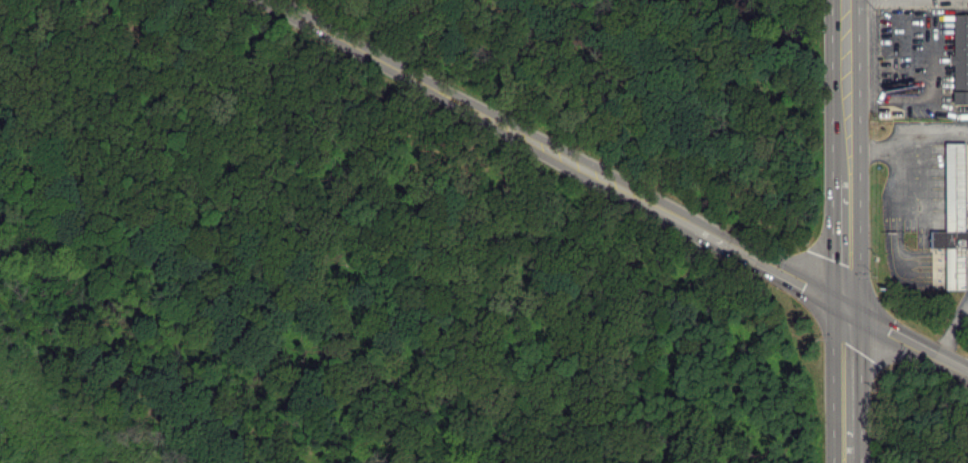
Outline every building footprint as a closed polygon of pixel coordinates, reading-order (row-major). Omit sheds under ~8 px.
[(955,13),(954,54),(951,54),(950,65),(955,65),(954,103),(967,103),(967,13),(955,13)] [(931,230),(931,247),(947,247),(947,288),(967,288),(967,230),(966,141),(946,142),(947,230),(931,230)]
